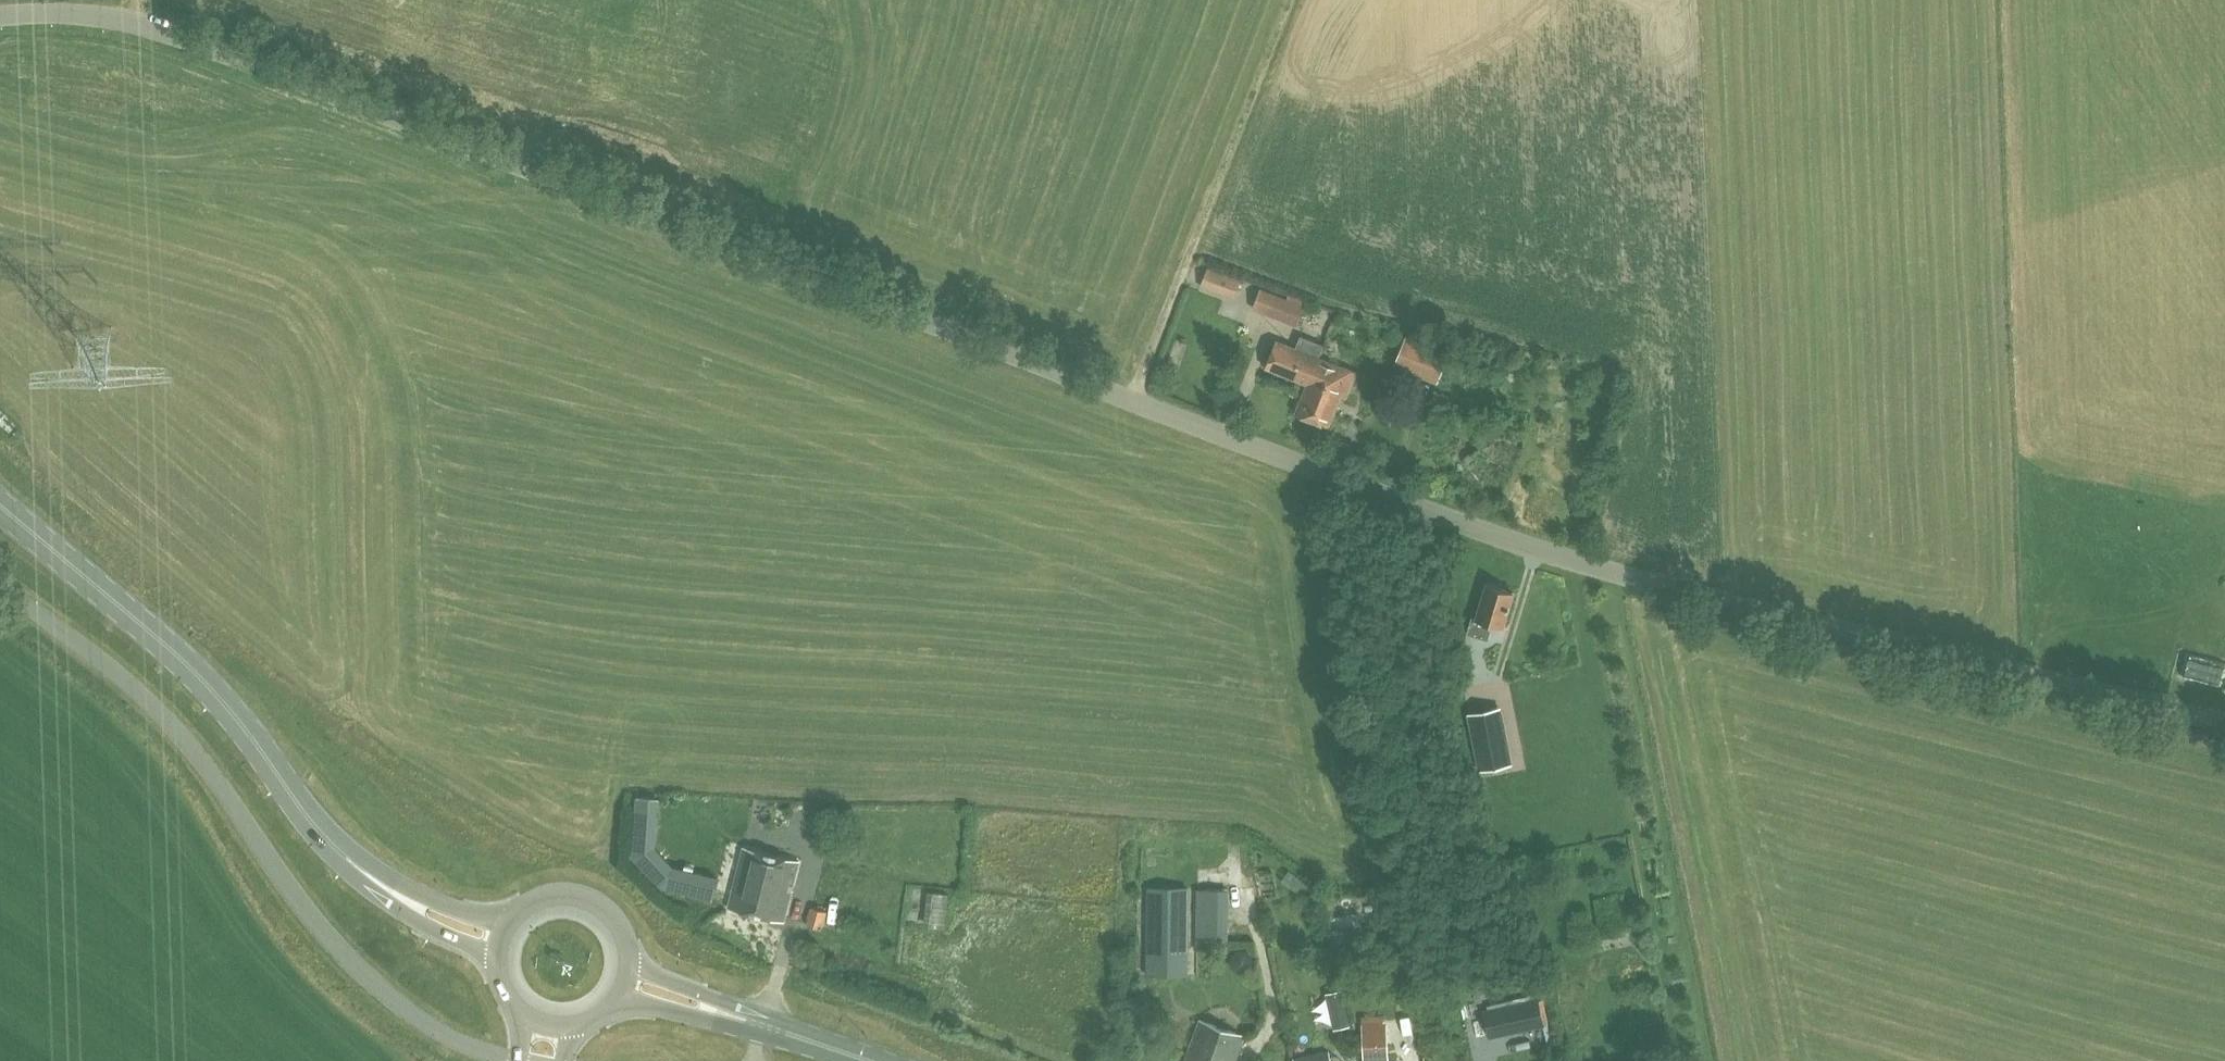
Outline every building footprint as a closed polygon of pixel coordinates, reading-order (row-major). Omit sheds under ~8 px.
[(1200,285),(1234,299),(1242,279),(1207,265),(1200,285)] [(1252,307),(1297,325),(1307,299),(1289,292),(1287,296),(1261,285),(1252,307)] [(1406,333),(1394,364),(1438,382),(1450,352),(1406,333)] [(1267,366),(1307,383),(1308,383),(1320,356),(1319,355),(1324,343),(1301,334),(1297,346),(1278,339),(1267,366)] [(1308,383),(1307,383),(1295,413),(1328,426),(1340,395),(1346,397),(1356,371),(1320,356),(1325,344),(1324,343),(1319,355),(1320,356),(1308,383)] [(1492,622),(1503,625),(1513,591),(1486,584),(1477,617),(1473,616),(1468,632),(1488,637),(1492,622)] [(1501,705),(1467,712),(1479,770),(1513,763),(1501,705)] [(656,841),(664,792),(651,790),(643,839),(656,841)] [(799,859),(744,846),(729,907),(784,920),(799,859)] [(712,899),(717,878),(696,873),(691,894),(712,899)] [(1190,885),(1146,886),(1146,974),(1189,975),(1190,885)] [(1229,889),(1196,888),(1195,945),(1229,946),(1229,889)] [(943,928),(948,894),(926,890),(921,925),(943,928)] [(823,927),(827,911),(810,907),(806,923),(823,927)] [(1389,935),(1385,939),(1386,945),(1390,948),(1395,948),(1399,944),(1399,938),(1394,935),(1389,935)] [(1342,988),(1326,992),(1329,1010),(1346,1006),(1342,988)] [(1483,1009),(1489,1036),(1543,1024),(1537,997),(1483,1009)] [(1200,1019),(1185,1060),(1235,1060),(1244,1035),(1200,1019)] [(1387,1032),(1363,1033),(1366,1060),(1389,1060),(1387,1032)] [(1295,1060),(1332,1060),(1329,1048),(1293,1055),(1295,1060)]
